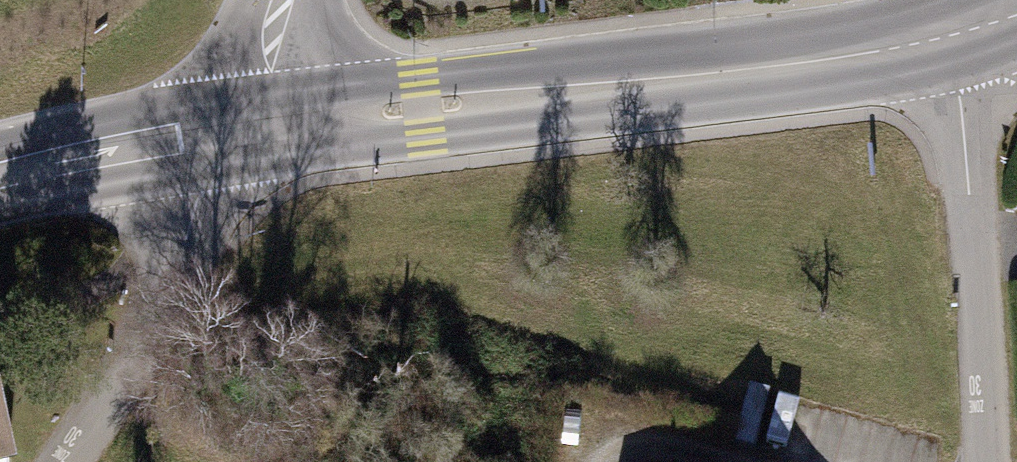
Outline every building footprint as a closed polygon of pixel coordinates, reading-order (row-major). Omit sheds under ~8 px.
[(0,418),(0,461),(12,461),(0,418)]
